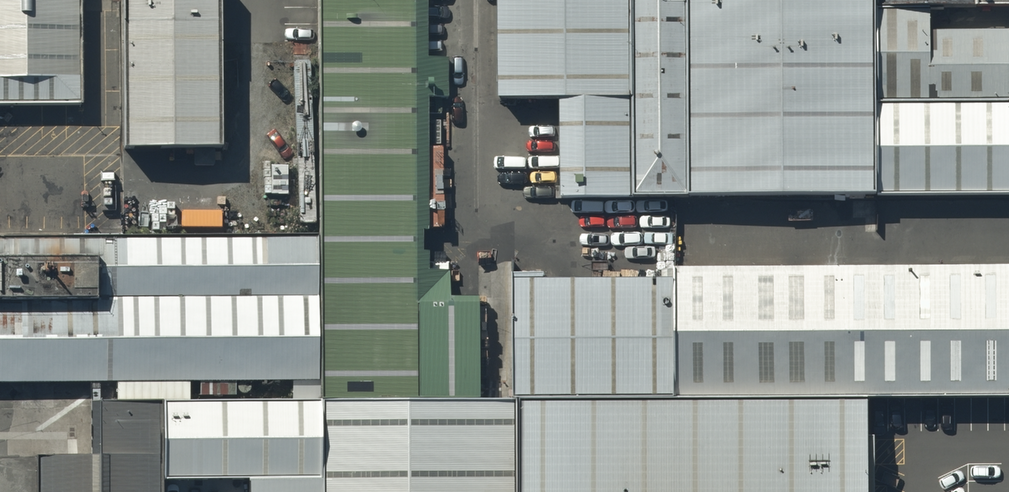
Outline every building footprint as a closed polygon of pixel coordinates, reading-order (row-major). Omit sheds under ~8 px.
[(81,104),(82,0),(0,0),(0,103),(81,104)] [(117,159),(221,159),(221,0),(117,0),(117,159)] [(318,232),(320,379),(321,397),(478,397),(473,298),(413,299),(410,0),(316,0),(318,232)] [(631,0),(498,0),(499,99),(560,99),(560,196),(633,196),(631,0)] [(690,194),(687,0),(631,0),(633,196),(690,194)] [(878,192),(876,100),(877,6),(877,2),(877,0),(687,0),(690,194),(783,195),(878,192)] [(933,34),(932,5),(877,6),(876,100),(1008,99),(1008,37),(1008,33),(933,34)] [(876,100),(878,192),(1008,191),(1008,99),(876,100)] [(0,234),(0,380),(320,379),(318,232),(0,234)] [(676,395),(874,397),(1008,396),(1008,265),(675,266),(675,279),(676,395)] [(522,399),(676,395),(675,279),(515,279),(516,399),(522,399)] [(522,399),(522,491),(872,491),(874,397),(676,395),(522,399)] [(321,475),(321,397),(158,401),(159,478),(243,477),(321,475)] [(321,397),(321,475),(321,491),(513,491),(511,399),(478,397),(321,397)] [(39,491),(159,491),(159,478),(158,401),(158,399),(95,399),(95,455),(39,455),(39,491)] [(243,491),(321,491),(321,475),(243,477),(243,491)]
